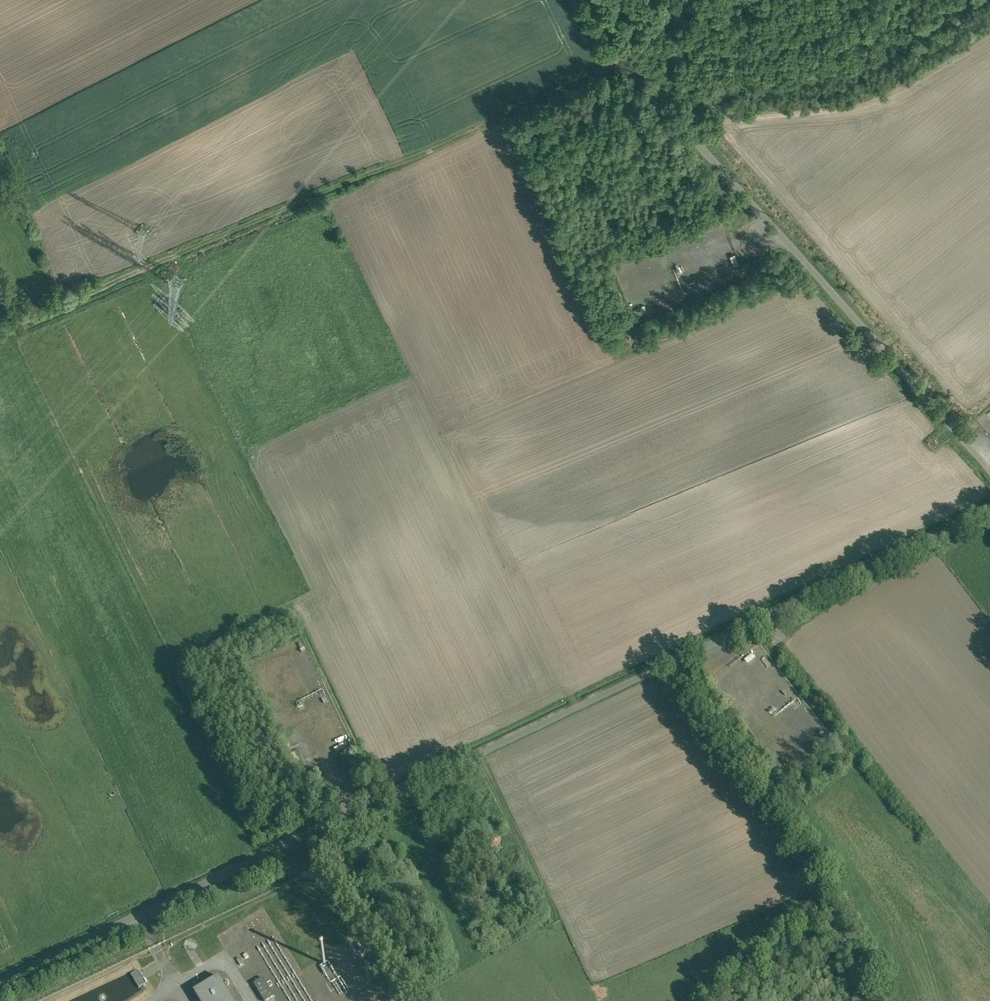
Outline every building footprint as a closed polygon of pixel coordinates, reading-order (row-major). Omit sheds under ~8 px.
[(193,990),(200,1000),(234,1000),(218,975),(193,990)] [(253,983),(264,1000),(265,1000),(274,996),(263,977),(253,983)]
